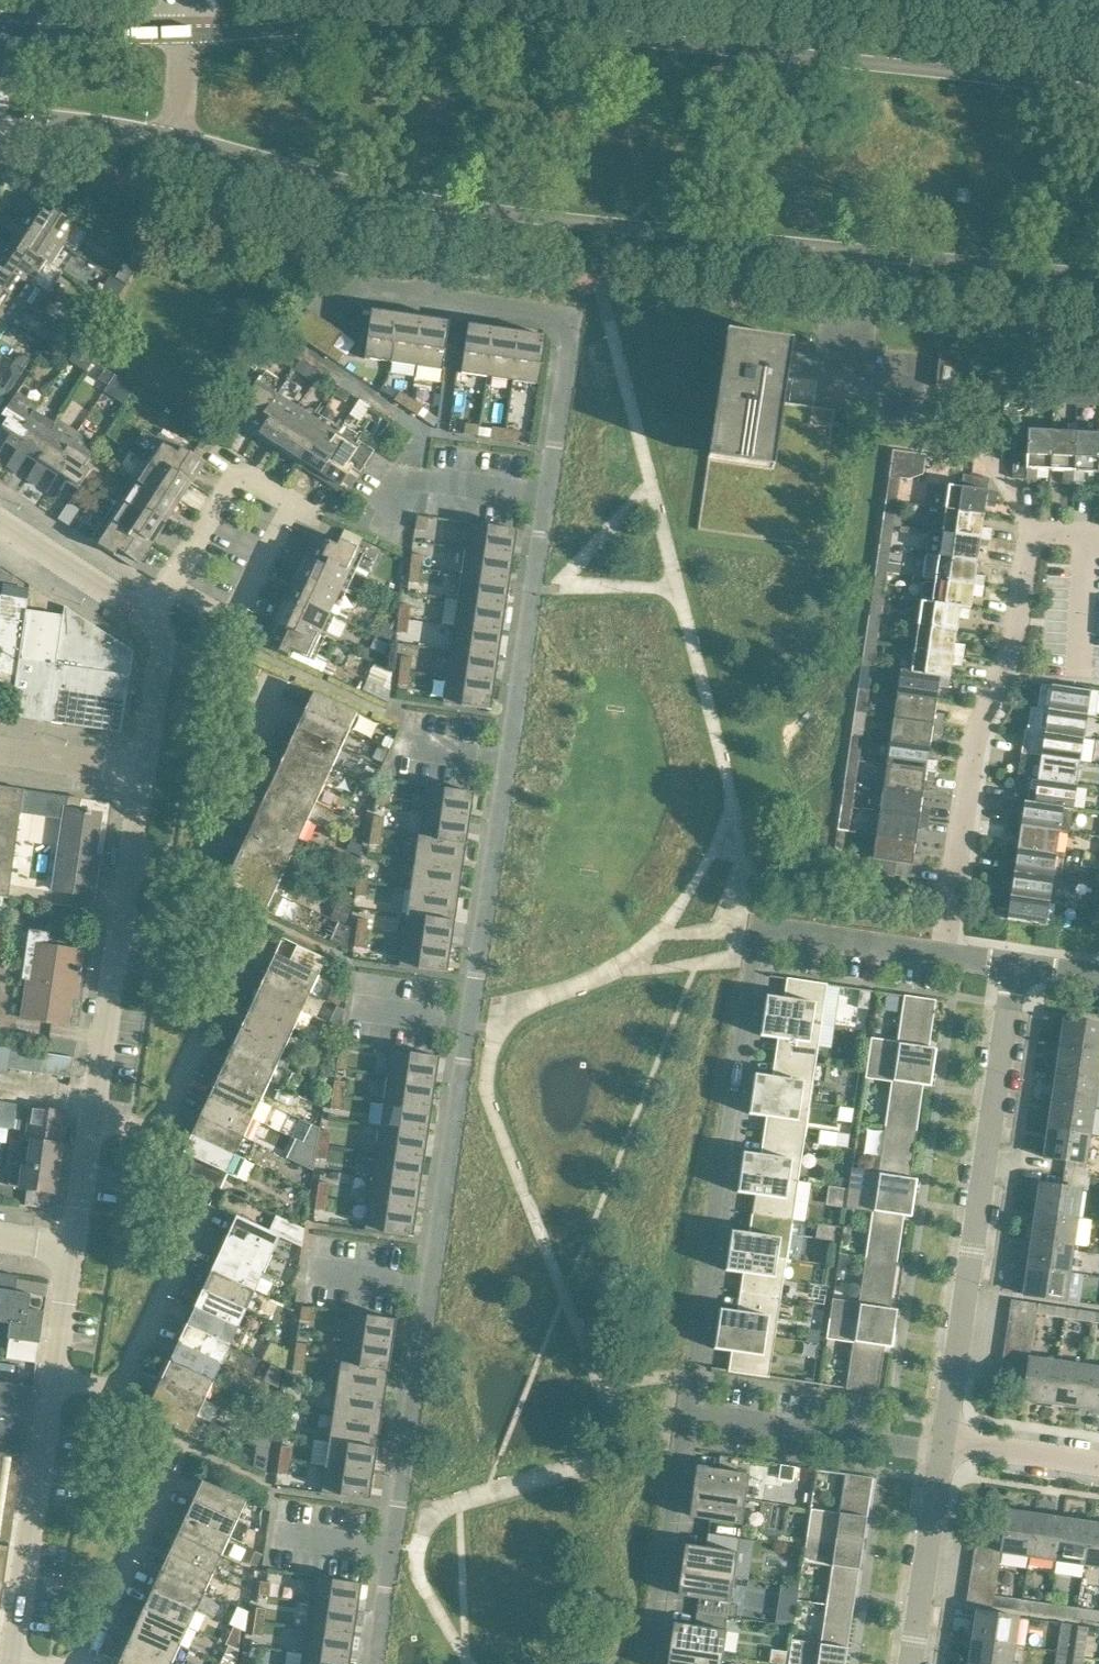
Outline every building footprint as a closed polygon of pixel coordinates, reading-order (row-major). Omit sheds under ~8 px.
[(28,214),(20,225),(39,237),(42,233),(63,246),(79,222),(56,207),(52,213),(19,191),(11,203),(22,210),(28,214)] [(7,245),(26,257),(29,253),(46,263),(45,264),(50,267),(63,246),(42,233),(39,237),(20,225),(4,215),(0,221),(0,226),(8,231),(14,235),(7,245)] [(7,245),(0,240),(0,254),(1,255),(0,256),(0,269),(13,277),(16,273),(33,284),(34,282),(50,293),(62,275),(50,267),(45,264),(46,263),(29,253),(26,257),(7,245)] [(3,291),(26,306),(42,316),(55,296),(50,293),(34,282),(33,284),(16,273),(13,277),(0,269),(0,297),(3,291)] [(2,319),(12,326),(26,306),(3,291),(0,297),(0,318),(2,319)] [(372,310),(365,358),(391,362),(398,314),(372,310)] [(398,314),(391,362),(417,366),(424,318),(398,314)] [(424,318),(417,366),(443,370),(450,322),(424,318)] [(330,324),(314,348),(326,355),(332,346),(342,332),(330,324)] [(468,324),(461,373),(487,377),(494,328),(468,324)] [(494,328),(487,377),(513,380),(520,332),(494,328)] [(520,332),(513,380),(539,384),(546,336),(520,332)] [(783,402),(787,376),(792,342),(727,332),(713,427),(712,427),(698,530),(815,547),(836,410),(834,410),(783,402)] [(332,346),(326,355),(338,363),(344,354),(332,346)] [(936,388),(955,390),(959,356),(940,354),(936,388)] [(14,363),(23,369),(30,358),(27,356),(17,358),(14,363)] [(320,373),(300,361),(296,368),(316,381),(320,373)] [(11,389),(23,369),(14,363),(11,368),(13,377),(7,386),(11,389)] [(105,369),(98,380),(108,386),(115,375),(105,369)] [(108,386),(105,391),(122,403),(133,387),(115,375),(108,386)] [(245,400),(248,402),(250,404),(237,425),(257,438),(271,416),(266,412),(281,390),(260,376),(245,400)] [(285,425),(297,408),(301,402),(281,390),(266,412),(271,416),(257,438),(277,451),(291,429),(285,425)] [(400,391),(394,400),(406,408),(412,399),(400,391)] [(1029,402),(1041,402),(1053,403),(1053,402),(1054,392),(1029,391),(1029,402)] [(1054,392),(1053,402),(1053,403),(1078,404),(1078,394),(1054,392)] [(0,431),(0,439),(18,450),(29,433),(24,430),(36,411),(37,412),(40,408),(17,393),(2,416),(7,420),(0,431)] [(1098,405),(1098,395),(1078,394),(1078,404),(1098,405)] [(412,399),(406,408),(418,416),(424,407),(412,399)] [(277,451),(297,464),(312,442),(306,438),(317,421),(297,408),(285,425),(291,429),(277,451)] [(18,450),(7,466),(17,473),(28,457),(38,463),(49,445),(44,442),(56,424),(55,423),(37,412),(36,411),(24,430),(29,433),(18,450)] [(49,445),(38,463),(57,476),(58,476),(69,458),(63,455),(78,432),(57,419),(55,423),(56,424),(44,442),(49,445)] [(326,451),(337,434),(317,421),(306,438),(312,442),(297,464),(317,477),(331,455),(326,451)] [(465,423),(464,434),(478,436),(480,425),(465,423)] [(1052,431),(1049,470),(1063,471),(1063,481),(1073,481),(1076,432),(1076,425),(1067,424),(1067,432),(1052,431)] [(492,427),(490,438),(504,440),(506,429),(492,427)] [(506,429),(504,440),(519,442),(520,431),(506,429)] [(1037,469),(1049,470),(1052,431),(1028,430),(1027,453),(1014,452),(1013,478),(1037,480),(1037,469)] [(58,476),(47,492),(57,499),(67,482),(78,489),(90,471),(85,468),(99,446),(78,432),(63,455),(69,458),(58,476)] [(1073,481),(1084,482),(1084,472),(1097,473),(1098,435),(1098,434),(1076,432),(1073,481)] [(353,468),(360,473),(361,472),(375,451),(361,442),(358,447),(337,434),(326,451),(331,455),(317,477),(338,491),(353,468)] [(160,444),(148,463),(166,475),(170,469),(191,483),(205,462),(204,462),(193,454),(182,447),(178,453),(156,438),(155,440),(160,444)] [(148,463),(135,483),(153,494),(158,488),(179,502),(191,483),(170,469),(166,475),(148,463)] [(34,469),(27,479),(37,486),(44,475),(34,469)] [(949,484),(945,509),(984,515),(986,502),(996,503),(997,492),(987,491),(989,478),(963,474),(961,486),(949,484)] [(889,476),(886,501),(897,502),(900,478),(889,476)] [(135,483),(122,502),(141,514),(145,508),(166,522),(179,502),(158,488),(153,494),(135,483)] [(122,502),(110,522),(128,534),(132,528),(153,542),(166,522),(145,508),(141,514),(122,502)] [(896,508),(885,506),(883,524),(893,526),(896,508)] [(945,509),(942,532),(990,539),(992,529),(982,528),(984,515),(945,509)] [(417,516),(415,530),(426,532),(428,517),(417,516)] [(91,540),(90,540),(114,556),(118,550),(139,564),(153,542),(132,528),(128,534),(110,522),(97,542),(92,538),(91,540)] [(469,523),(466,549),(514,556),(518,530),(469,523)] [(893,526),(883,524),(880,542),(891,544),(893,526)] [(925,554),(938,556),(977,562),(979,549),(989,550),(990,539),(942,532),(928,531),(925,554)] [(362,550),(340,539),(337,545),(314,535),(303,559),(327,570),(330,563),(352,573),(362,550)] [(466,549),(462,574),(510,582),(514,556),(466,549)] [(889,555),(878,553),(876,571),(886,572),(900,574),(901,565),(888,563),(889,555)] [(412,557),(410,568),(421,569),(423,555),(412,554),(412,557)] [(922,577),(935,579),(984,586),(985,576),(975,574),(977,562),(938,556),(925,554),(922,577)] [(303,559),(293,580),(318,591),(320,585),(342,595),(352,573),(330,563),(327,570),(303,559)] [(410,568),(409,582),(420,583),(421,569),(410,568)] [(886,572),(876,571),(873,589),(884,591),(886,572)] [(462,574),(458,600),(506,607),(510,582),(462,574)] [(984,586),(935,579),(931,603),(970,609),(972,595),(982,597),(984,586)] [(318,591),(293,580),(283,601),(308,612),(311,606),(332,616),(342,595),(320,585),(318,591)] [(26,610),(28,600),(2,595),(0,598),(0,649),(19,661),(19,659),(26,610)] [(458,600),(454,626),(502,633),(506,607),(458,600)] [(882,602),(871,600),(868,619),(879,620),(882,602)] [(283,601),(273,623),(297,634),(301,628),(322,637),(332,616),(311,606),(308,612),(283,601)] [(920,601),(917,626),(956,631),(959,618),(969,619),(970,609),(931,603),(920,601)] [(400,604),(398,618),(409,619),(411,605),(400,604)] [(26,610),(19,661),(11,716),(122,733),(134,651),(65,607),(63,616),(26,610)] [(398,618),(397,632),(408,634),(409,619),(398,618)] [(879,620),(868,619),(866,636),(877,638),(879,620)] [(318,660),(312,657),(322,637),(301,628),(297,634),(273,623),(263,645),(288,656),(291,650),(317,662),(318,660)] [(454,626),(450,651),(499,659),(502,633),(454,626)] [(917,626),(913,649),(963,656),(965,645),(955,644),(956,631),(917,626)] [(875,649),(864,647),(862,665),(872,667),(875,649)] [(913,649),(910,672),(950,677),(951,665),(961,666),(963,656),(913,649)] [(450,651),(447,677),(495,684),(499,659),(450,651)] [(401,656),(400,670),(410,672),(412,657),(401,656)] [(872,667),(862,665),(859,683),(870,685),(872,667)] [(400,670),(398,685),(409,686),(410,672),(400,670)] [(950,677),(910,672),(901,670),(897,695),(936,700),(938,687),(948,688),(950,677)] [(447,677),(443,703),(491,710),(495,684),(447,677)] [(1042,684),(1038,708),(1087,716),(1096,717),(1098,694),(1098,692),(1042,684)] [(303,695),(298,707),(305,711),(306,710),(350,730),(358,712),(314,692),(311,699),(303,695)] [(868,696),(857,694),(855,712),(865,714),(868,696)] [(897,695),(894,718),(943,725),(944,714),(934,713),(936,700),(897,695)] [(1027,730),(1083,738),(1087,716),(1038,708),(1031,707),(1027,730)] [(341,749),(350,730),(306,710),(305,711),(297,728),(341,749)] [(865,714),(855,712),(852,730),(863,732),(865,714)] [(894,718),(890,742),(929,747),(931,734),(941,735),(943,725),(894,718)] [(297,728),(289,746),(333,766),(341,749),(297,728)] [(1021,753),(1080,762),(1083,738),(1027,730),(1025,729),(1021,753)] [(386,736),(381,745),(389,749),(394,739),(386,736)] [(861,742),(851,741),(848,760),(858,761),(861,742)] [(890,742),(887,765),(936,773),(937,761),(927,760),(929,747),(890,742)] [(289,746),(281,763),(325,784),(333,766),(289,746)] [(388,751),(378,746),(373,758),(383,763),(388,751)] [(1018,777),(1077,785),(1080,762),(1021,753),(1018,777)] [(848,760),(847,768),(857,769),(858,761),(848,760)] [(281,763),(273,781),(317,802),(325,784),(281,763)] [(874,787),(883,789),(922,794),(924,781),(934,782),(936,773),(887,765),(877,764),(874,787)] [(1024,802),(1024,803),(1063,808),(1073,810),(1077,785),(1018,777),(1014,800),(1024,802)] [(308,820),(317,802),(273,781),(264,800),(308,820)] [(5,898),(8,899),(21,813),(24,790),(0,786),(0,898),(5,898)] [(426,786),(422,811),(470,819),(474,793),(426,786)] [(854,789),(844,788),(841,807),(851,808),(854,789)] [(922,794),(883,789),(880,812),(929,819),(930,808),(920,807),(922,794)] [(376,794),(375,805),(389,807),(391,796),(376,794)] [(80,811),(82,798),(68,796),(68,797),(54,890),(93,896),(97,866),(90,865),(91,856),(94,857),(101,814),(91,813),(91,812),(86,811),(86,812),(80,811)] [(264,800),(256,817),(300,838),(308,820),(264,800)] [(1073,810),(1063,808),(1024,803),(1022,815),(1012,813),(1011,824),(1059,831),(1070,833),(1073,810)] [(851,808),(841,807),(838,824),(849,826),(851,808)] [(422,811),(418,837),(467,844),(470,819),(422,811)] [(880,812),(877,835),(915,841),(917,827),(927,829),(929,819),(880,812)] [(373,816),(371,830),(382,831),(384,817),(373,816)] [(256,817),(248,835),(292,856),(300,838),(256,817)] [(1019,836),(1017,849),(1056,854),(1059,831),(1011,824),(1009,834),(1019,836)] [(371,830),(369,844),(380,846),(382,831),(371,830)] [(283,874),(292,856),(248,835),(239,853),(283,874)] [(915,841),(877,835),(872,864),(894,876),(894,875),(920,879),(924,855),(913,854),(915,841)] [(418,837),(415,863),(463,870),(467,844),(418,837)] [(1004,872),(1052,879),(1056,854),(1017,849),(1015,862),(1005,860),(1004,872)] [(239,853),(231,871),(284,896),(285,895),(276,890),(283,874),(239,853)] [(415,863),(411,888),(459,896),(463,870),(415,863)] [(359,867),(357,881),(368,883),(370,868),(359,867)] [(231,871),(222,891),(266,912),(275,916),(284,896),(231,871)] [(1010,897),(1049,903),(1059,904),(1064,899),(1065,888),(1061,880),(1052,879),(1004,872),(1002,881),(1012,883),(1010,897)] [(357,881),(355,895),(366,897),(368,883),(357,881)] [(411,888),(407,914),(455,921),(459,896),(411,888)] [(998,907),(997,919),(1046,926),(1049,903),(1010,897),(1008,909),(998,907)] [(1091,932),(1098,934),(1098,910),(1094,909),(1091,932)] [(407,914),(403,940),(451,947),(455,921),(407,914)] [(358,919),(356,933),(367,934),(369,920),(358,919)] [(340,924),(332,942),(347,948),(350,928),(340,924)] [(356,933),(354,947),(365,949),(367,934),(356,933)] [(403,940),(399,965),(448,973),(451,947),(403,940)] [(24,1018),(67,1025),(71,995),(68,995),(69,986),(77,987),(79,972),(81,973),(82,968),(80,968),(82,951),(42,945),(37,981),(30,980),(24,1018)] [(327,959),(325,958),(297,945),(297,947),(304,950),(297,964),(290,961),(275,954),(267,972),(311,992),(319,975),(315,973),(322,958),(326,960),(327,959)] [(311,992),(267,972),(259,989),(303,1010),(311,992)] [(767,996),(764,1015),(818,1023),(823,985),(823,984),(770,976),(769,977),(791,980),(788,999),(767,996)] [(259,989),(250,1008),(294,1028),(303,1010),(259,989)] [(333,990),(328,1000),(340,1005),(344,996),(333,990)] [(872,992),(861,991),(859,1007),(870,1008),(872,992)] [(871,1039),(869,1058),(934,1067),(937,1049),(924,1047),(925,1039),(931,1001),(931,999),(906,996),(906,997),(899,1043),(871,1039)] [(342,1028),(344,1008),(339,1006),(331,1022),(342,1028)] [(294,1028),(250,1008),(242,1025),(286,1046),(294,1028)] [(812,1063),(818,1023),(764,1015),(761,1036),(782,1039),(779,1057),(779,1058),(812,1063)] [(1060,1047),(1098,1052),(1098,1024),(1064,1019),(1060,1047)] [(242,1025),(234,1043),(278,1064),(286,1046),(242,1025)] [(278,1064),(234,1043),(226,1061),(270,1082),(278,1064)] [(8,1075),(9,1068),(12,1049),(0,1047),(0,1074),(8,1075)] [(1056,1075),(1098,1081),(1098,1076),(1098,1052),(1060,1047),(1056,1075)] [(12,1049),(9,1068),(71,1077),(74,1057),(12,1049)] [(391,1050),(388,1076),(436,1083),(440,1057),(391,1050)] [(338,1054),(336,1068),(347,1070),(349,1055),(338,1054)] [(755,1074),(752,1094),(806,1102),(812,1063),(779,1058),(779,1059),(777,1077),(755,1074)] [(893,1081),(886,1127),(912,1131),(918,1092),(919,1085),(931,1086),(934,1067),(869,1058),(866,1077),(893,1081)] [(226,1061),(217,1080),(261,1101),(270,1082),(226,1061)] [(292,1072),(287,1082),(299,1088),(304,1078),(292,1072)] [(1098,1081),(1056,1075),(1051,1103),(1094,1109),(1098,1081)] [(388,1076),(384,1101),(432,1108),(436,1083),(388,1076)] [(261,1101),(217,1080),(209,1098),(253,1118),(261,1101)] [(335,1080),(332,1094),(343,1096),(345,1082),(335,1080)] [(279,1088),(274,1099),(290,1107),(295,1095),(279,1088)] [(332,1094),(330,1109),(341,1110),(343,1096),(332,1094)] [(800,1141),(806,1102),(752,1094),(749,1114),(771,1117),(768,1136),(800,1141)] [(209,1098),(201,1115),(245,1135),(253,1118),(209,1098)] [(384,1101),(380,1127),(428,1134),(432,1108),(384,1101)] [(1051,1103),(1047,1131),(1090,1137),(1094,1109),(1051,1103)] [(32,1109),(28,1140),(59,1145),(61,1134),(63,1134),(66,1113),(32,1109)] [(201,1115),(193,1133),(236,1154),(245,1135),(201,1115)] [(313,1123),(304,1142),(308,1144),(317,1148),(318,1144),(320,1130),(321,1127),(313,1123)] [(380,1127),(376,1153),(424,1160),(428,1134),(380,1127)] [(906,1170),(912,1131),(886,1127),(879,1174),(852,1170),(849,1188),(915,1198),(917,1179),(905,1177),(906,1170)] [(320,1130),(318,1144),(329,1146),(331,1132),(320,1130)] [(837,1130),(835,1140),(846,1142),(847,1131),(837,1130)] [(1090,1137),(1047,1131),(1043,1158),(1066,1161),(1064,1175),(1091,1179),(1093,1164),(1086,1163),(1090,1137)] [(236,1154),(193,1133),(183,1153),(195,1159),(188,1174),(220,1189),(227,1174),(238,1178),(246,1160),(236,1156),(236,1154)] [(794,1180),(800,1141),(768,1136),(765,1155),(743,1152),(740,1172),(794,1180)] [(14,1164),(11,1186),(54,1192),(61,1145),(59,1145),(28,1140),(21,1139),(17,1164),(14,1164)] [(308,1144),(300,1161),(314,1167),(316,1158),(317,1148),(308,1144)] [(317,1148),(316,1158),(327,1160),(329,1146),(318,1144),(317,1148)] [(376,1153),(372,1178),(420,1185),(424,1160),(376,1153)] [(789,1219),(794,1180),(740,1172),(737,1192),(759,1196),(756,1214),(756,1215),(793,1220),(793,1219),(789,1219)] [(1039,1184),(1035,1211),(1078,1217),(1081,1190),(1089,1191),(1091,1179),(1064,1175),(1062,1187),(1039,1184)] [(372,1178),(369,1204),(417,1211),(420,1185),(372,1178)] [(319,1182),(317,1196),(328,1198),(330,1183),(319,1182)] [(846,1207),(849,1188),(830,1185),(827,1204),(846,1207)] [(912,1217),(915,1198),(849,1188),(846,1207),(874,1211),(867,1257),(893,1261),(898,1221),(899,1215),(912,1217)] [(317,1196),(315,1210),(326,1212),(328,1198),(317,1196)] [(369,1204),(365,1229),(413,1237),(417,1211),(369,1204)] [(1035,1211),(1031,1239),(1074,1245),(1078,1217),(1035,1211)] [(732,1230),(729,1250),(783,1258),(786,1237),(790,1238),(793,1220),(756,1215),(753,1234),(732,1230)] [(236,1217),(228,1234),(272,1255),(280,1237),(302,1247),(305,1229),(278,1216),(271,1232),(237,1216),(236,1217)] [(228,1234),(220,1253),(264,1274),(272,1255),(228,1234)] [(1031,1239),(1027,1268),(1070,1274),(1074,1245),(1031,1239)] [(745,1292),(745,1293),(781,1298),(784,1280),(780,1280),(783,1258),(729,1250),(726,1271),(747,1274),(745,1292)] [(220,1253),(212,1270),(256,1291),(264,1274),(220,1253)] [(833,1300),(830,1319),(895,1328),(898,1310),(886,1308),(887,1301),(893,1261),(867,1257),(860,1304),(833,1300)] [(1019,1277),(1017,1293),(1023,1294),(1023,1295),(1066,1301),(1070,1274),(1027,1268),(1026,1278),(1019,1277)] [(212,1270),(203,1288),(247,1309),(256,1291),(212,1270)] [(40,1343),(45,1311),(44,1311),(29,1309),(31,1294),(16,1291),(18,1276),(0,1273),(0,1322),(10,1323),(8,1339),(10,1339),(40,1343)] [(1083,1279),(1070,1277),(1066,1304),(1079,1306),(1083,1279)] [(203,1288),(195,1306),(239,1327),(247,1309),(203,1288)] [(742,1312),(720,1309),(717,1329),(771,1337),(777,1298),(781,1299),(781,1298),(745,1293),(744,1293),(742,1312)] [(1012,1300),(1010,1313),(1036,1317),(1036,1314),(1037,1304),(1012,1300)] [(1037,1304),(1036,1314),(1062,1318),(1064,1308),(1037,1304)] [(195,1306),(187,1324),(231,1345),(239,1327),(195,1306)] [(301,1306),(299,1321),(310,1322),(312,1308),(301,1306)] [(1062,1318),(1091,1322),(1092,1312),(1064,1308),(1062,1318)] [(348,1312),(344,1338),(392,1345),(396,1320),(348,1312)] [(1098,1323),(1098,1313),(1092,1312),(1091,1322),(1098,1323)] [(1010,1313),(1008,1326),(1034,1330),(1036,1317),(1010,1313)] [(892,1347),(895,1328),(830,1319),(827,1338),(854,1342),(848,1387),(847,1389),(873,1393),(873,1391),(879,1352),(880,1346),(892,1347)] [(187,1324),(179,1342),(223,1363),(231,1345),(187,1324)] [(1008,1326),(1006,1339),(1032,1342),(1034,1330),(1008,1326)] [(771,1337),(717,1329),(714,1349),(736,1352),(733,1371),(711,1368),(711,1369),(712,1369),(765,1377),(765,1375),(771,1337)] [(809,1329),(807,1342),(819,1344),(821,1331),(809,1329)] [(344,1338),(340,1364),(388,1371),(392,1345),(344,1338)] [(37,1363),(40,1343),(10,1339),(7,1358),(36,1363),(37,1363)] [(1032,1342),(1006,1339),(1004,1352),(1030,1357),(1032,1342)] [(179,1342),(170,1360),(214,1381),(223,1363),(179,1342)] [(296,1342),(294,1357),(305,1358),(307,1344),(296,1342)] [(1004,1352),(1002,1365),(1028,1368),(1030,1357),(1004,1352)] [(294,1357),(292,1371),(303,1372),(305,1358),(294,1357)] [(1023,1399),(1050,1403),(1056,1361),(1030,1357),(1028,1368),(1026,1381),(1023,1399)] [(170,1360),(162,1378),(206,1398),(214,1381),(170,1360)] [(1056,1361),(1050,1403),(1078,1408),(1084,1365),(1056,1361)] [(340,1364),(337,1390),(385,1397),(388,1371),(340,1364)] [(1000,1378),(1026,1381),(1028,1368),(1002,1365),(1000,1378)] [(1098,1411),(1098,1367),(1084,1365),(1078,1408),(1098,1411)] [(162,1378),(153,1396),(198,1417),(206,1398),(162,1378)] [(23,1457),(33,1387),(0,1382),(0,1454),(23,1457)] [(337,1390),(333,1415),(381,1422),(385,1397),(337,1390)] [(282,1394),(280,1408),(291,1410),(293,1395),(282,1394)] [(144,1416),(189,1436),(198,1417),(153,1396),(144,1416)] [(790,1403),(798,1405),(799,1400),(800,1397),(791,1396),(791,1398),(790,1403)] [(280,1408),(278,1422),(289,1424),(291,1410),(280,1408)] [(333,1415),(329,1441),(377,1448),(381,1422),(333,1415)] [(329,1441),(325,1467),(373,1474),(377,1448),(329,1441)] [(281,1446),(279,1460),(290,1461),(292,1447),(281,1446)] [(23,1457),(0,1454),(0,1611),(23,1457)] [(279,1460),(277,1474),(288,1475),(290,1461),(279,1460)] [(794,1467),(782,1465),(780,1477),(792,1479),(794,1467)] [(693,1492),(699,1492),(714,1495),(746,1499),(749,1474),(718,1469),(696,1466),(692,1491),(693,1492)] [(325,1467),(321,1492),(369,1499),(373,1474),(325,1467)] [(811,1508),(807,1535),(863,1544),(873,1478),(845,1474),(845,1475),(839,1513),(811,1508)] [(202,1481),(194,1499),(238,1519),(246,1501),(202,1481)] [(714,1495),(699,1492),(693,1492),(692,1491),(688,1517),(710,1520),(742,1525),(746,1499),(714,1495)] [(230,1537),(238,1519),(194,1499),(186,1516),(230,1537)] [(1004,1528),(1002,1542),(1001,1553),(1027,1557),(1033,1514),(1007,1510),(1004,1528)] [(1061,1518),(1033,1514),(1027,1557),(1055,1561),(1061,1518)] [(221,1555),(230,1537),(186,1516),(177,1535),(221,1555)] [(1090,1522),(1061,1518),(1055,1561),(1059,1562),(1083,1566),(1090,1522)] [(1090,1522),(1083,1566),(1085,1566),(1098,1568),(1098,1524),(1090,1522)] [(978,1524),(976,1538),(1002,1542),(1004,1528),(978,1524)] [(681,1570),(682,1570),(687,1571),(688,1571),(734,1578),(738,1552),(740,1538),(708,1534),(706,1547),(686,1544),(684,1544),(681,1570)] [(177,1535),(169,1553),(213,1573),(221,1555),(177,1535)] [(853,1609),(862,1550),(863,1544),(807,1535),(803,1562),(831,1566),(826,1605),(853,1609)] [(1001,1553),(1002,1542),(976,1538),(974,1551),(1001,1553)] [(974,1551),(972,1564),(999,1568),(1001,1553),(974,1551)] [(205,1592),(213,1573),(169,1553),(161,1571),(205,1592)] [(1085,1566),(1059,1562),(1057,1573),(1083,1577),(1085,1566)] [(997,1581),(999,1568),(972,1564),(970,1577),(997,1581)] [(687,1571),(682,1570),(681,1570),(677,1595),(678,1596),(699,1599),(697,1612),(737,1618),(740,1602),(731,1600),(734,1578),(688,1571),(687,1571)] [(161,1571),(153,1588),(197,1609),(205,1592),(161,1571)] [(314,1577),(310,1602),(358,1610),(362,1584),(314,1577)] [(970,1577),(968,1590),(995,1594),(997,1581),(970,1577)] [(260,1581),(258,1595),(269,1597),(271,1582),(267,1582),(260,1581)] [(189,1627),(197,1609),(153,1588),(145,1607),(189,1627)] [(968,1590),(967,1603),(993,1607),(995,1596),(995,1594),(968,1590)] [(1019,1610),(1020,1600),(995,1596),(993,1607),(1019,1610)] [(1047,1614),(1049,1604),(1020,1600),(1019,1610),(1047,1614)] [(310,1602),(306,1628),(354,1635),(358,1610),(310,1602)] [(1049,1604),(1047,1614),(1075,1618),(1077,1608),(1049,1604)] [(853,1609),(826,1605),(820,1643),(791,1639),(788,1663),(845,1663),(853,1609)] [(145,1607),(137,1624),(181,1645),(189,1627),(145,1607)] [(256,1607),(254,1621),(265,1623),(267,1609),(256,1607)] [(1075,1618),(1098,1622),(1098,1611),(1077,1608),(1075,1618)] [(1019,1617),(976,1611),(972,1637),(1015,1644),(1019,1617)] [(694,1626),(674,1622),(673,1622),(669,1648),(722,1656),(728,1617),(696,1612),(694,1626)] [(254,1621),(252,1635),(263,1637),(265,1623),(254,1621)] [(1071,1625),(1061,1623),(1057,1650),(1067,1652),(1071,1625)] [(172,1663),(181,1645),(137,1624),(128,1643),(172,1663)] [(1078,1625),(1074,1653),(1084,1655),(1088,1627),(1078,1625)] [(306,1628),(302,1654),(350,1661),(354,1635),(306,1628)] [(1015,1644),(972,1637),(968,1663),(1012,1663),(1015,1644)] [(120,1660),(128,1663),(172,1663),(128,1643),(120,1660)] [(667,1663),(721,1663),(722,1656),(669,1648),(667,1663)] [(789,1651),(771,1648),(769,1661),(787,1663),(789,1651)] [(1055,1663),(1066,1663),(1067,1652),(1057,1650),(1055,1663)] [(1074,1653),(1072,1663),(1083,1663),(1084,1655),(1074,1653)] [(301,1663),(350,1663),(350,1661),(302,1654),(301,1663)]
